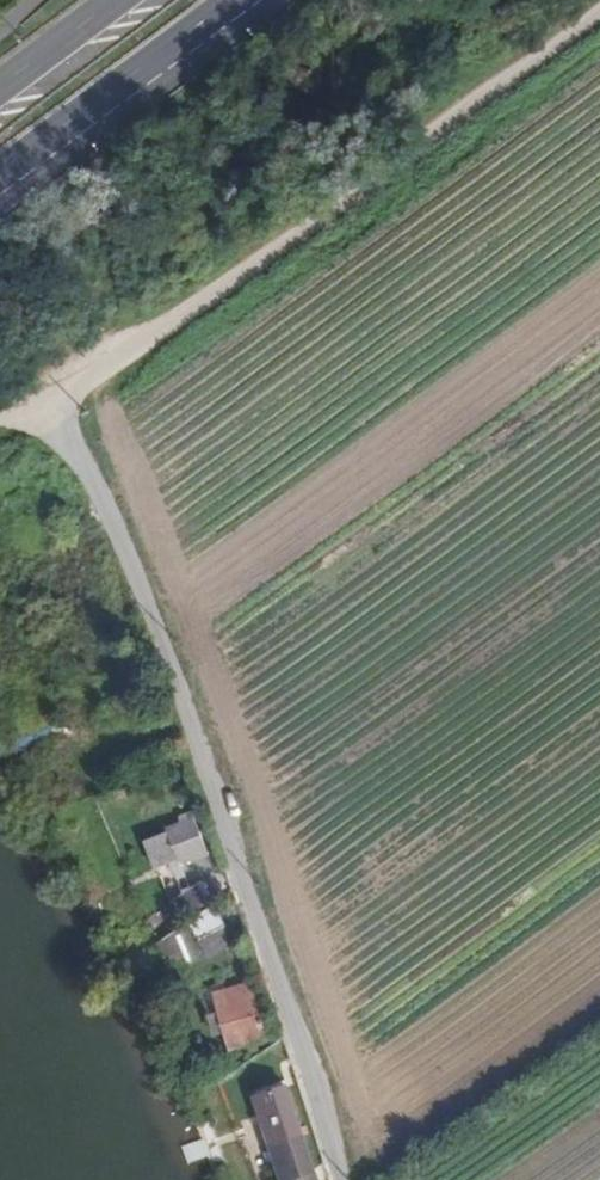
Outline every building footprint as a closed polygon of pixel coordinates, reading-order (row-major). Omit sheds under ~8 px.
[(158,829),(160,834),(170,856),(173,862),(200,851),(185,817),(158,829)] [(170,856),(160,834),(140,843),(150,865),(170,856)] [(195,885),(170,903),(181,917),(206,898),(195,885)] [(206,907),(150,948),(165,988),(199,976),(188,941),(192,938),(195,942),(219,924),(206,907)] [(219,924),(195,942),(208,963),(229,949),(219,924)] [(205,994),(213,1014),(221,1011),(228,1030),(218,1033),(226,1050),(267,1036),(263,1023),(260,1023),(257,1015),(253,1016),(241,982),(205,994)] [(221,1011),(213,1014),(218,1033),(228,1030),(221,1011)] [(278,1179),(313,1179),(280,1089),(260,1096),(273,1129),(262,1134),(278,1179)] [(250,1100),(262,1134),(273,1129),(260,1096),(250,1100)]
